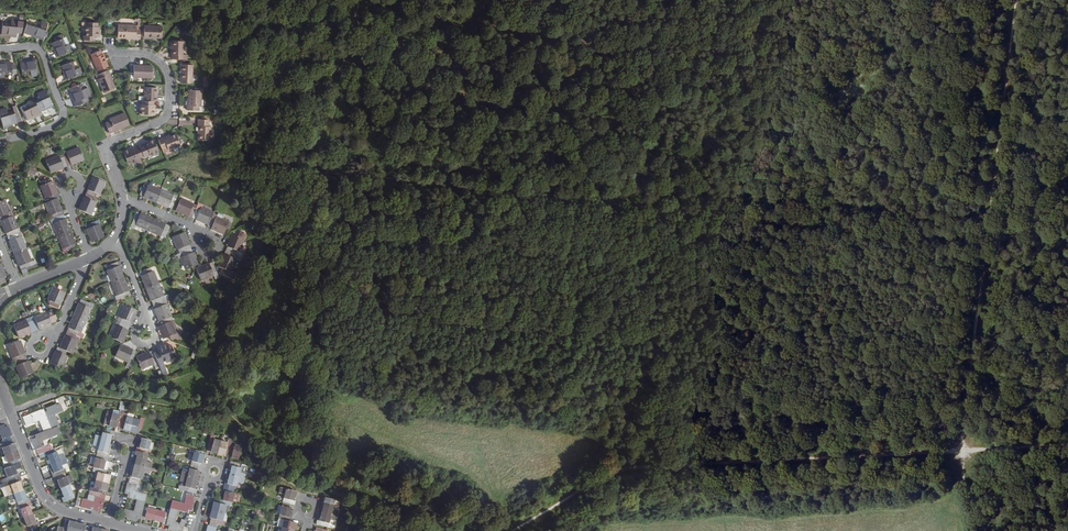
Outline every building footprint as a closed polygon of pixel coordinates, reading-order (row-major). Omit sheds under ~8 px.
[(11,20),(10,24),(2,23),(1,34),(8,34),(8,36),(9,36),(9,34),(11,34),(11,36),(16,36),(16,29),(20,29),(20,21),(11,20)] [(42,22),(41,25),(28,21),(25,32),(35,35),(37,36),(37,35),(39,35),(38,37),(43,38),(48,23),(42,22)] [(94,36),(99,36),(99,31),(97,31),(97,26),(98,22),(86,21),(86,25),(84,25),(84,31),(86,32),(86,34),(84,35),(84,39),(94,40),(94,36)] [(180,24),(175,30),(180,34),(185,28),(180,24)] [(135,38),(135,39),(140,39),(140,29),(136,28),(136,25),(118,25),(117,37),(135,38)] [(162,26),(144,25),(143,37),(148,37),(156,38),(156,37),(162,37),(162,26)] [(66,45),(62,38),(61,35),(56,37),(57,40),(56,41),(52,42),(55,48),(55,49),(55,50),(56,50),(57,51),(56,52),(58,56),(72,49),(69,43),(66,45)] [(171,54),(172,54),(172,59),(176,59),(187,60),(187,55),(183,54),(183,41),(172,40),(172,46),(171,46),(171,54)] [(102,54),(100,50),(91,54),(97,71),(107,67),(106,63),(107,63),(103,53),(102,54)] [(26,61),(26,62),(20,64),(22,75),(30,73),(31,76),(37,75),(34,60),(29,61),(30,62),(28,62),(28,61),(26,61)] [(81,73),(79,67),(76,69),(73,61),(62,66),(65,71),(64,72),(65,73),(66,73),(66,74),(65,75),(67,79),(81,73)] [(1,63),(0,63),(0,79),(3,79),(3,75),(11,75),(11,67),(11,64),(5,64),(4,63),(3,63),(3,65),(1,65),(1,63)] [(181,64),(181,79),(180,82),(192,83),(193,64),(181,64)] [(152,77),(152,66),(144,66),(133,65),(133,77),(152,77)] [(111,81),(107,71),(97,74),(99,78),(98,79),(103,92),(115,88),(112,81),(111,81)] [(82,90),(80,84),(69,88),(72,94),(71,94),(72,97),(73,96),(74,97),(72,98),(75,106),(88,101),(87,97),(90,96),(87,88),(82,90)] [(157,87),(144,87),(144,100),(153,101),(155,101),(156,93),(157,93),(157,87)] [(188,106),(187,106),(187,111),(198,111),(198,107),(201,107),(202,91),(189,90),(188,99),(188,106)] [(40,99),(34,102),(39,111),(44,109),(44,110),(47,108),(47,107),(48,107),(48,108),(52,106),(45,91),(37,94),(40,99)] [(39,111),(34,102),(34,100),(28,103),(29,106),(22,110),(27,120),(32,117),(33,118),(34,117),(34,116),(35,115),(36,116),(40,114),(39,111)] [(153,101),(144,100),(142,100),(141,104),(140,104),(140,111),(141,111),(141,114),(154,115),(154,109),(153,109),(153,105),(153,101)] [(13,112),(16,121),(21,120),(15,104),(11,105),(13,112)] [(6,109),(0,111),(0,118),(3,127),(7,126),(7,125),(8,124),(9,126),(11,125),(11,124),(17,122),(16,121),(13,112),(8,113),(6,109)] [(129,124),(124,112),(109,118),(110,120),(105,123),(109,132),(129,124)] [(208,126),(208,119),(198,119),(198,126),(199,126),(198,134),(199,134),(199,140),(210,140),(211,127),(208,126)] [(163,151),(175,147),(180,145),(176,134),(168,137),(164,138),(163,138),(158,140),(163,151)] [(150,143),(145,144),(140,147),(144,157),(150,155),(150,156),(156,154),(155,152),(158,150),(154,139),(149,141),(150,143)] [(133,149),(128,151),(128,149),(123,151),(127,163),(131,161),(132,163),(137,161),(137,160),(141,158),(137,148),(136,147),(133,149)] [(66,153),(67,156),(63,157),(67,166),(71,164),(71,165),(75,163),(75,162),(78,161),(78,162),(83,160),(79,148),(66,153)] [(63,167),(67,166),(63,157),(60,159),(59,156),(46,161),(51,173),(56,171),(55,170),(58,169),(58,170),(64,168),(63,167)] [(30,167),(28,173),(35,176),(37,170),(30,167)] [(88,190),(87,194),(95,197),(97,193),(99,195),(105,182),(93,177),(91,182),(92,183),(91,186),(90,185),(88,190)] [(49,202),(57,199),(58,198),(57,194),(58,194),(56,189),(54,190),(53,187),(54,186),(52,181),(40,186),(45,198),(48,198),(49,202)] [(151,198),(151,200),(156,202),(161,190),(148,185),(147,188),(143,186),(140,194),(144,196),(143,197),(148,199),(148,197),(151,198)] [(173,208),(177,198),(161,190),(156,202),(161,204),(161,203),(165,204),(164,206),(168,207),(169,207),(173,208)] [(87,194),(85,198),(84,198),(82,202),(84,203),(82,206),(81,205),(79,210),(91,215),(96,203),(93,202),(95,197),(87,194)] [(52,215),(54,219),(63,215),(61,212),(62,211),(60,207),(59,208),(58,205),(59,204),(57,199),(49,202),(45,204),(50,216),(52,215)] [(189,215),(193,217),(196,208),(193,207),(193,204),(181,199),(176,211),(181,213),(182,212),(185,213),(184,214),(188,216),(189,215)] [(1,221),(8,218),(6,214),(8,214),(3,200),(0,201),(0,221),(1,221)] [(204,221),(203,222),(208,224),(211,217),(213,213),(202,208),(204,205),(199,203),(196,208),(193,217),(196,218),(196,219),(200,221),(201,220),(204,221)] [(132,224),(148,231),(153,219),(148,217),(147,218),(144,217),(145,216),(140,214),(136,213),(132,224)] [(213,213),(211,217),(208,224),(208,226),(211,228),(216,230),(216,229),(220,231),(219,232),(224,234),(229,222),(221,219),(223,216),(222,215),(218,213),(217,215),(213,213)] [(55,222),(53,224),(58,236),(70,231),(68,226),(66,227),(65,224),(67,223),(65,219),(64,219),(63,215),(54,219),(55,222)] [(6,234),(7,233),(8,237),(17,234),(15,230),(18,229),(13,216),(8,218),(1,221),(3,226),(4,226),(5,229),(4,229),(6,234)] [(164,238),(165,238),(170,228),(165,226),(166,225),(161,223),(160,224),(157,223),(158,221),(153,219),(148,231),(164,238)] [(101,224),(99,220),(86,225),(87,229),(87,230),(89,234),(90,234),(91,236),(90,237),(92,242),(103,237),(99,225),(101,224)] [(70,237),(72,236),(70,231),(58,236),(63,249),(66,248),(67,252),(75,248),(74,245),(75,244),(73,240),(72,240),(70,237)] [(227,247),(226,251),(234,254),(236,251),(238,252),(246,234),(240,231),(237,237),(232,234),(230,239),(231,240),(230,243),(228,242),(226,246),(227,247)] [(190,249),(189,245),(190,245),(187,240),(186,241),(185,238),(186,237),(184,232),(173,237),(178,249),(180,248),(182,252),(190,249)] [(21,236),(18,237),(17,234),(8,237),(10,241),(9,241),(11,245),(12,245),(13,248),(12,249),(14,254),(26,249),(21,236)] [(19,267),(20,266),(22,270),(26,268),(30,266),(29,263),(31,261),(26,249),(14,254),(16,259),(17,258),(19,262),(18,262),(19,267)] [(192,253),(190,249),(182,252),(184,256),(181,257),(186,269),(198,265),(196,260),(195,260),(193,257),(194,257),(193,252),(192,253)] [(234,255),(234,254),(226,251),(224,255),(223,254),(221,259),(223,260),(221,262),(220,262),(218,267),(222,269),(220,272),(221,275),(232,280),(235,273),(230,271),(235,259),(233,258),(234,255)] [(119,265),(118,266),(116,262),(108,265),(110,269),(107,270),(112,283),(124,278),(122,273),(121,273),(119,270),(121,270),(119,265)] [(213,273),(216,271),(213,263),(209,265),(209,264),(205,266),(205,267),(202,268),(201,267),(196,269),(201,281),(214,275),(213,273)] [(146,283),(144,283),(146,288),(158,284),(153,271),(151,272),(149,268),(141,272),(142,276),(141,276),(143,280),(144,280),(146,283)] [(125,284),(126,283),(124,278),(112,283),(117,295),(120,295),(122,299),(130,296),(128,291),(129,291),(127,286),(126,287),(125,284)] [(163,296),(158,284),(146,288),(149,293),(150,293),(151,296),(150,297),(152,301),(154,305),(162,301),(161,297),(163,296)] [(50,301),(49,305),(57,309),(59,305),(60,306),(61,301),(60,300),(62,297),(63,298),(65,293),(53,288),(48,300),(50,301)] [(76,311),(74,316),(86,321),(90,309),(89,308),(90,304),(81,300),(80,304),(79,304),(77,308),(78,309),(77,312),(76,311)] [(164,305),(162,301),(154,305),(155,308),(155,309),(156,313),(158,313),(159,316),(157,316),(160,321),(167,319),(171,317),(166,304),(164,305)] [(119,318),(122,319),(120,322),(129,326),(131,322),(131,323),(134,318),(132,317),(133,314),(134,315),(136,310),(125,305),(119,318)] [(34,318),(35,320),(31,322),(35,330),(39,329),(43,328),(43,326),(46,325),(46,326),(51,324),(51,323),(55,321),(52,313),(48,315),(47,313),(34,318)] [(68,329),(69,329),(67,333),(76,337),(82,339),(85,340),(86,336),(80,333),(86,321),(74,316),(71,322),(72,322),(71,325),(70,324),(68,329)] [(167,319),(160,321),(158,322),(160,326),(159,326),(161,331),(162,330),(163,333),(162,334),(164,339),(176,335),(170,321),(168,322),(167,319)] [(26,333),(27,334),(31,332),(35,330),(31,322),(28,323),(27,321),(14,326),(18,337),(24,335),(23,334),(26,333)] [(119,326),(116,325),(111,338),(122,343),(125,338),(123,337),(125,334),(126,335),(128,330),(127,330),(129,326),(120,322),(119,326)] [(60,349),(66,351),(71,353),(77,341),(80,343),(82,339),(76,337),(67,333),(66,336),(65,336),(63,341),(64,341),(63,344),(62,344),(60,349)] [(12,359),(13,362),(26,358),(24,354),(25,354),(23,349),(22,350),(21,347),(22,346),(20,341),(8,345),(13,358),(12,359)] [(129,359),(133,361),(137,353),(132,351),(133,350),(128,348),(128,349),(125,348),(125,347),(120,345),(115,356),(128,361),(129,359)] [(176,357),(171,345),(166,347),(166,346),(162,347),(162,349),(158,351),(158,352),(154,353),(157,360),(161,372),(166,370),(163,363),(176,357)] [(52,359),(50,364),(61,369),(67,356),(65,355),(66,351),(60,349),(58,348),(56,352),(56,351),(53,356),(55,357),(54,360),(52,359)] [(153,361),(157,360),(154,353),(153,352),(150,353),(150,352),(145,354),(145,355),(142,357),(142,355),(136,357),(141,369),(154,363),(153,361)] [(27,362),(26,358),(13,362),(15,366),(16,366),(21,378),(33,374),(31,369),(30,369),(28,366),(30,366),(28,361),(27,362)] [(47,412),(45,413),(51,429),(59,426),(54,414),(62,411),(60,405),(56,406),(55,405),(46,408),(47,412)] [(116,426),(117,421),(121,422),(123,413),(124,406),(120,406),(119,412),(120,413),(119,415),(112,413),(108,426),(116,428),(116,426)] [(39,421),(44,432),(51,429),(45,413),(42,414),(41,410),(31,414),(31,416),(24,419),(26,425),(39,421)] [(126,417),(127,414),(123,413),(121,422),(125,423),(123,428),(123,430),(130,431),(133,419),(126,417)] [(141,418),(140,420),(133,419),(130,431),(137,433),(138,428),(142,429),(144,419),(141,418)] [(1,434),(4,443),(8,442),(11,440),(9,436),(10,435),(6,426),(3,427),(3,425),(0,426),(0,435),(1,434)] [(59,426),(51,429),(54,436),(62,433),(59,426)] [(43,441),(54,436),(51,429),(44,432),(35,436),(36,438),(32,440),(36,449),(37,449),(39,452),(37,453),(38,455),(43,453),(47,451),(43,441)] [(101,436),(95,435),(94,440),(109,444),(111,435),(114,436),(115,432),(106,430),(105,433),(102,433),(101,436)] [(210,452),(217,454),(220,441),(213,440),(214,437),(211,436),(208,445),(208,447),(212,448),(210,452)] [(137,447),(136,451),(145,453),(147,454),(150,441),(141,438),(139,447),(137,447)] [(109,454),(107,453),(109,444),(94,440),(93,445),(99,447),(98,451),(100,452),(99,455),(108,458),(109,454)] [(228,440),(227,443),(220,441),(217,454),(224,456),(224,454),(225,451),(229,452),(231,441),(228,440)] [(235,445),(235,442),(231,441),(229,452),(233,453),(232,456),(231,458),(238,459),(241,447),(235,445)] [(4,443),(0,445),(0,449),(2,448),(5,456),(17,451),(14,443),(9,445),(8,442),(4,443)] [(45,456),(47,456),(50,464),(65,459),(63,454),(57,456),(56,452),(53,453),(52,449),(47,451),(43,453),(45,456)] [(193,466),(202,468),(203,464),(201,463),(203,454),(203,452),(195,450),(191,465),(193,466)] [(8,463),(6,464),(7,468),(17,464),(15,460),(20,458),(17,451),(5,456),(8,463)] [(135,454),(137,455),(134,464),(150,468),(151,463),(145,461),(146,457),(144,457),(145,453),(136,451),(135,454)] [(103,470),(105,461),(107,461),(108,458),(99,455),(99,459),(96,458),(93,467),(94,468),(103,470)] [(67,464),(65,459),(50,464),(54,473),(52,474),(53,478),(62,475),(64,473),(66,473),(65,469),(63,470),(61,466),(67,464)] [(105,461),(103,470),(109,471),(111,462),(107,461),(105,461)] [(232,466),(229,475),(244,478),(245,473),(240,472),(241,468),(238,467),(239,463),(230,461),(229,465),(232,466)] [(7,478),(10,476),(12,480),(21,477),(19,473),(16,474),(15,470),(22,468),(21,463),(17,464),(7,468),(4,469),(7,478)] [(61,466),(63,470),(65,469),(66,473),(70,471),(67,464),(61,466)] [(143,472),(149,473),(150,468),(134,464),(132,473),(130,472),(129,476),(130,477),(137,479),(138,479),(139,475),(142,476),(143,472)] [(189,472),(183,471),(181,476),(197,480),(199,471),(202,472),(202,468),(193,466),(192,469),(190,469),(189,472)] [(93,471),(98,472),(96,481),(109,484),(111,476),(107,475),(109,471),(103,470),(94,468),(93,471)] [(57,481),(60,489),(69,486),(69,485),(73,483),(70,476),(63,478),(62,475),(53,478),(55,482),(57,481)] [(243,484),(244,478),(229,475),(227,484),(225,483),(224,487),(233,490),(234,486),(236,486),(237,483),(243,484)] [(195,489),(197,480),(181,476),(180,482),(186,483),(185,487),(188,487),(187,491),(195,493),(196,494),(197,490),(195,489)] [(4,484),(8,496),(23,490),(20,481),(22,481),(21,477),(12,480),(4,484)] [(125,494),(128,495),(128,497),(137,500),(145,502),(147,494),(134,491),(137,479),(130,477),(129,484),(127,483),(125,494)] [(94,488),(91,488),(90,492),(91,492),(102,494),(103,491),(106,492),(109,484),(96,481),(94,488)] [(0,485),(0,487),(4,498),(8,496),(4,484),(0,485)] [(74,498),(69,486),(60,489),(64,498),(62,498),(63,502),(74,498)] [(231,503),(232,503),(235,490),(233,490),(224,487),(223,491),(225,491),(222,500),(231,503)] [(295,501),(293,500),(295,491),(280,488),(278,493),(285,494),(284,498),(283,502),(294,505),(295,501)] [(26,499),(23,490),(8,496),(10,501),(16,499),(19,506),(22,505),(30,501),(29,498),(26,499)] [(94,502),(83,499),(81,507),(98,511),(98,509),(102,510),(105,499),(104,499),(105,495),(102,494),(91,492),(90,496),(96,498),(94,502)] [(194,500),(193,500),(194,496),(187,494),(184,504),(172,501),(170,508),(178,510),(187,513),(188,511),(191,511),(194,500)] [(324,503),(322,512),(337,515),(338,510),(332,509),(335,500),(323,497),(322,498),(321,502),(324,503)] [(133,511),(125,509),(124,510),(123,516),(126,517),(126,518),(136,521),(137,518),(140,519),(143,510),(145,502),(137,500),(133,511)] [(216,502),(213,502),(211,510),(224,513),(226,505),(229,506),(230,506),(231,503),(222,500),(219,500),(218,503),(216,502)] [(23,509),(20,510),(24,518),(33,514),(29,506),(32,505),(30,501),(22,505),(23,509)] [(293,509),(294,505),(283,502),(282,506),(280,515),(282,515),(289,517),(291,508),(293,509)] [(144,520),(145,517),(154,520),(156,510),(147,508),(146,511),(143,510),(140,519),(144,520)] [(170,508),(168,516),(166,525),(168,526),(168,529),(174,530),(178,530),(180,530),(183,530),(184,526),(184,524),(175,522),(178,510),(170,508)] [(165,513),(156,510),(154,520),(162,522),(162,525),(166,525),(168,516),(164,515),(165,513)] [(222,521),(224,513),(211,510),(209,518),(210,518),(214,519),(213,523),(217,524),(225,526),(227,522),(225,522),(222,521)] [(317,520),(316,524),(325,526),(326,523),(329,523),(330,519),(335,521),(337,515),(322,512),(319,521),(317,520)] [(30,526),(31,529),(40,526),(38,523),(36,524),(33,514),(24,518),(27,527),(30,526)] [(277,527),(281,528),(294,530),(296,523),(291,522),(289,521),(290,517),(289,517),(282,515),(280,515),(278,519),(279,519),(277,527)] [(77,523),(69,521),(68,525),(67,529),(63,528),(62,530),(75,530),(77,523)] [(206,530),(215,530),(217,524),(213,523),(210,522),(209,526),(207,525),(206,530)]
